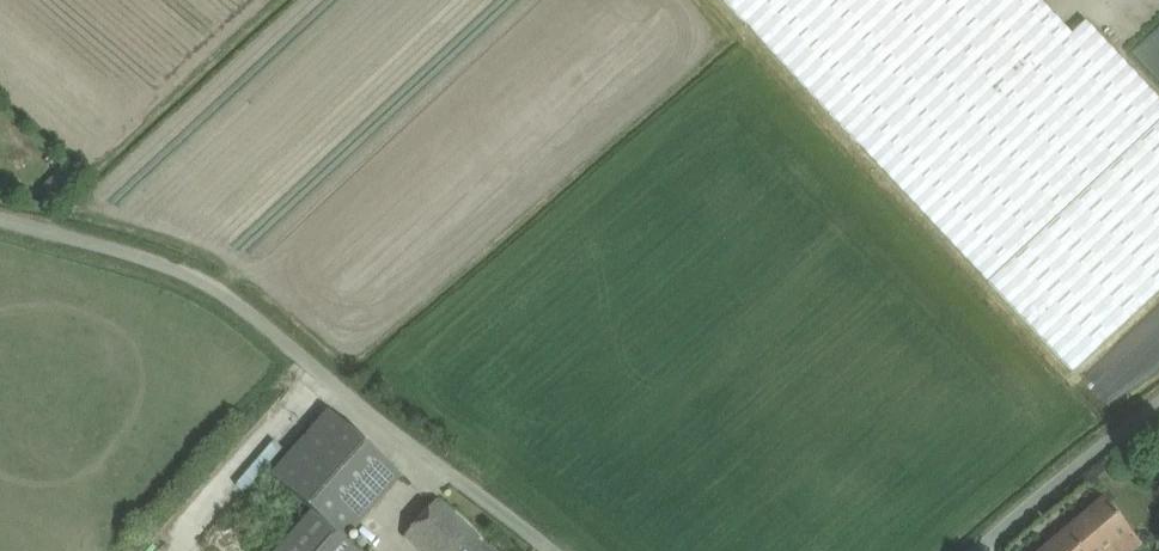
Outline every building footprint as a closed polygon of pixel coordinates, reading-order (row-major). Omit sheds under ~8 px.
[(1085,22),(1070,35),(1036,0),(721,0),(987,283),(1072,373),(1158,291),(1158,100),(1085,22)] [(345,541),(386,494),(402,476),(329,411),(313,428),(270,474),(310,511),(273,550),(356,550),(345,541)] [(221,550),(266,550),(300,513),(272,488),(218,549),(221,550)] [(477,541),(479,538),(436,500),(421,517),(405,538),(420,550),(488,550),(477,541)] [(1139,546),(1116,518),(1100,500),(1040,550),(1134,550),(1139,546)]
